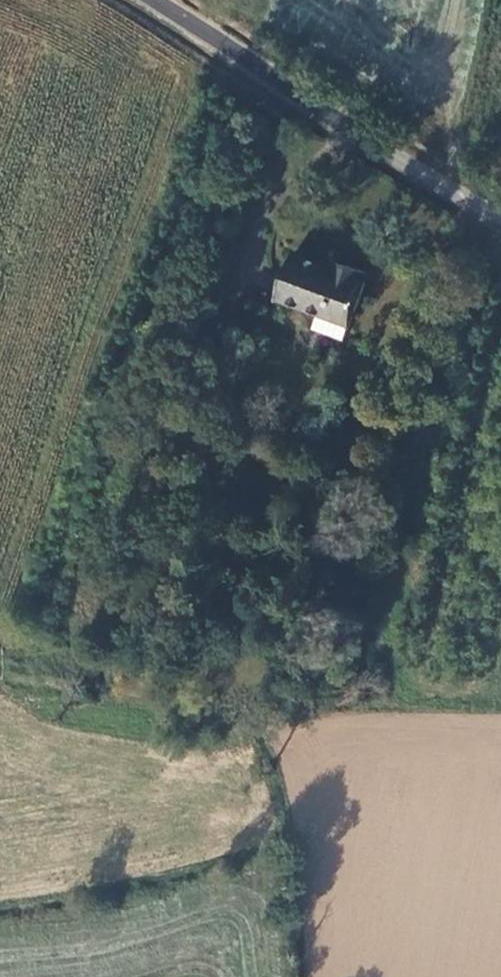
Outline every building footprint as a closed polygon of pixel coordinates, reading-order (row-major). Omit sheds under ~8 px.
[(314,328),(344,339),(369,275),(350,265),(346,273),(296,254),(279,297),(318,313),(314,328)]
